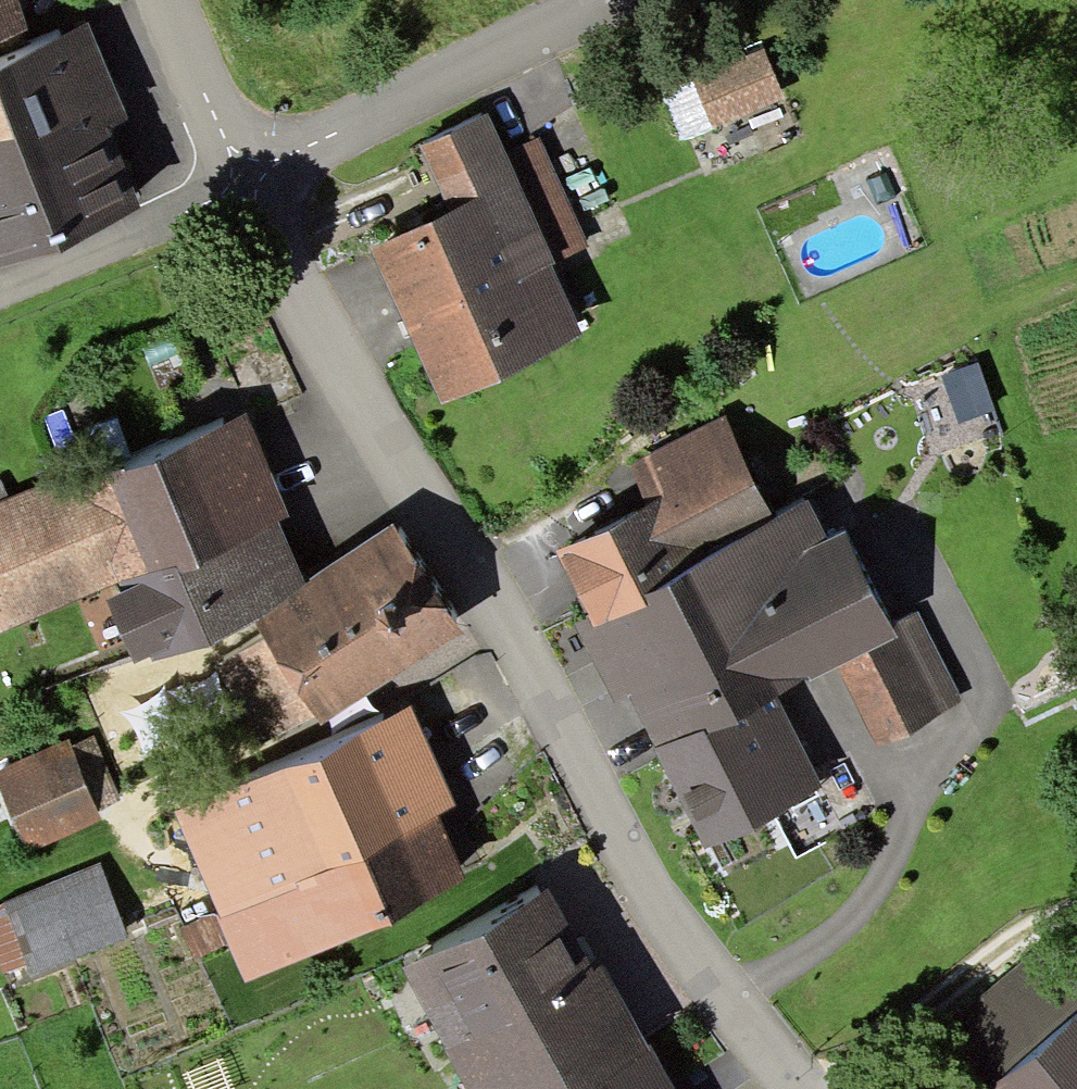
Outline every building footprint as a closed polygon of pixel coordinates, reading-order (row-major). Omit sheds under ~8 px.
[(31,32),(20,0),(0,0),(0,43),(31,32)] [(0,58),(0,264),(141,206),(109,128),(128,120),(88,22),(0,58)] [(746,47),(687,71),(703,110),(762,87),(746,47)] [(372,241),(436,381),(558,326),(524,250),(484,163),(462,114),(408,138),(440,210),(372,241)] [(484,163),(524,250),(568,230),(529,143),(484,163)] [(959,364),(928,376),(945,419),(976,407),(959,364)] [(90,462),(123,555),(153,640),(278,596),(214,418),(90,462)] [(583,587),(753,508),(712,421),(620,463),(631,486),(552,523),(583,587)] [(0,494),(0,598),(123,555),(90,462),(0,494)] [(822,644),(870,621),(826,527),(801,538),(781,495),(753,508),(583,587),(696,829),(798,781),(750,677),(822,644)] [(315,707),(453,629),(444,613),(401,542),(267,621),(315,707)] [(870,621),(822,644),(862,729),(937,694),(897,609),(870,621)] [(315,707),(267,621),(208,654),(256,740),(315,707)] [(174,815),(244,964),(442,872),(372,722),(174,815)] [(0,759),(0,798),(15,828),(77,798),(48,736),(0,759)] [(0,900),(0,969),(109,927),(85,867),(0,900)] [(459,1088),(566,1088),(626,1058),(533,884),(390,960),(459,1088)] [(965,1082),(971,1088),(1076,1088),(1076,992),(965,1082)] [(626,1058),(566,1088),(642,1088),(626,1058)]
